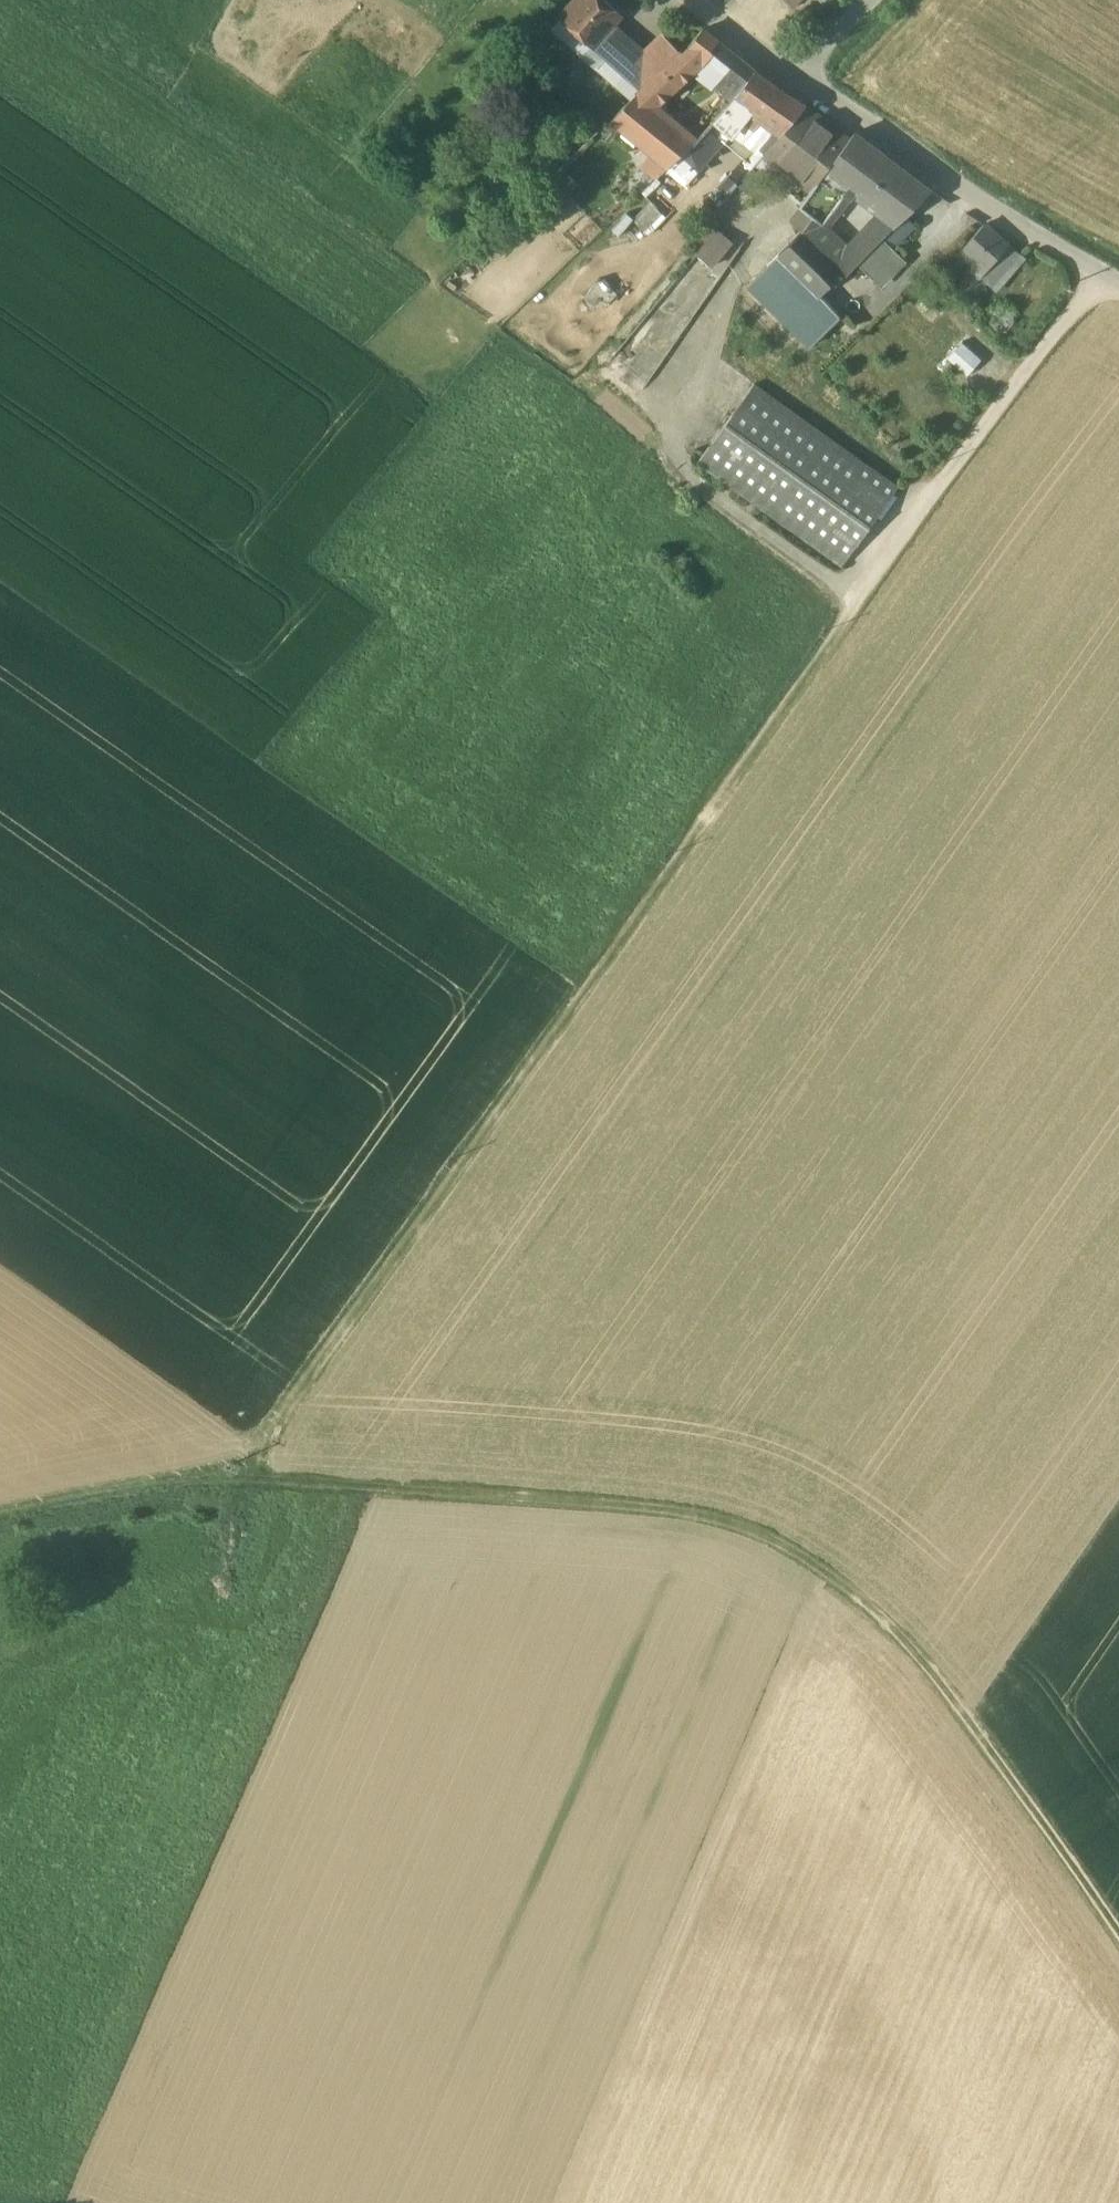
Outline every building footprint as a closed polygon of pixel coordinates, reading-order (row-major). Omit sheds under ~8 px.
[(606,0),(577,0),(562,17),(593,44),(621,13),(606,0)] [(824,3),(833,12),(844,0),(826,0),(824,3)] [(704,29),(684,53),(696,66),(697,66),(709,76),(711,73),(723,82),(742,58),(704,29)] [(647,57),(622,36),(605,55),(630,76),(632,74),(644,60),(647,57)] [(681,51),(640,92),(655,104),(696,66),(684,53),(681,51)] [(742,58),(723,82),(737,95),(756,69),(742,58)] [(644,60),(632,74),(642,83),(654,69),(644,60)] [(756,69),(737,95),(754,108),(765,116),(784,90),(756,69)] [(784,90),(765,116),(776,125),(777,126),(798,98),(784,90)] [(655,104),(640,92),(613,118),(670,165),(696,140),(655,104)] [(737,95),(708,127),(724,142),(754,108),(737,95)] [(776,125),(760,145),(767,151),(770,148),(784,131),(806,106),(807,104),(798,98),(777,126),(776,125)] [(784,131),(770,148),(783,158),(809,124),(808,124),(816,113),(806,106),(784,131)] [(808,124),(809,124),(783,158),(798,170),(794,175),(813,189),(820,180),(851,140),(816,113),(808,124)] [(687,181),(724,142),(708,127),(696,140),(670,165),(687,181)] [(885,156),(856,134),(851,140),(820,180),(843,197),(855,180),(862,186),(885,156)] [(885,156),(862,186),(891,208),(914,178),(885,156)] [(914,178),(891,208),(903,217),(904,218),(906,216),(930,190),(914,178)] [(813,189),(800,206),(823,223),(843,197),(820,180),(813,189)] [(540,209),(553,222),(574,203),(561,189),(540,209)] [(562,231),(587,212),(579,203),(555,222),(562,231)] [(800,206),(790,220),(803,230),(812,238),(823,223),(800,206)] [(891,208),(849,251),(859,261),(883,238),(903,217),(891,208)] [(903,217),(883,238),(893,247),(915,225),(906,216),(904,218),(903,217)] [(985,223),(955,257),(979,278),(1009,244),(985,223)] [(718,229),(696,254),(711,267),(733,242),(718,229)] [(812,238),(803,230),(779,255),(820,295),(844,271),(833,259),(812,238)] [(883,238),(859,261),(883,285),(907,261),(893,247),(883,238)] [(979,278),(970,288),(977,293),(989,279),(997,285),(1023,255),(1009,244),(979,278)] [(845,247),(833,259),(844,271),(847,274),(859,261),(849,251),(845,247)] [(820,295),(779,255),(745,288),(808,351),(842,317),(820,295)] [(979,278),(955,257),(937,272),(963,296),(970,288),(979,278)] [(899,486),(755,383),(698,462),(843,565),(899,486)]
